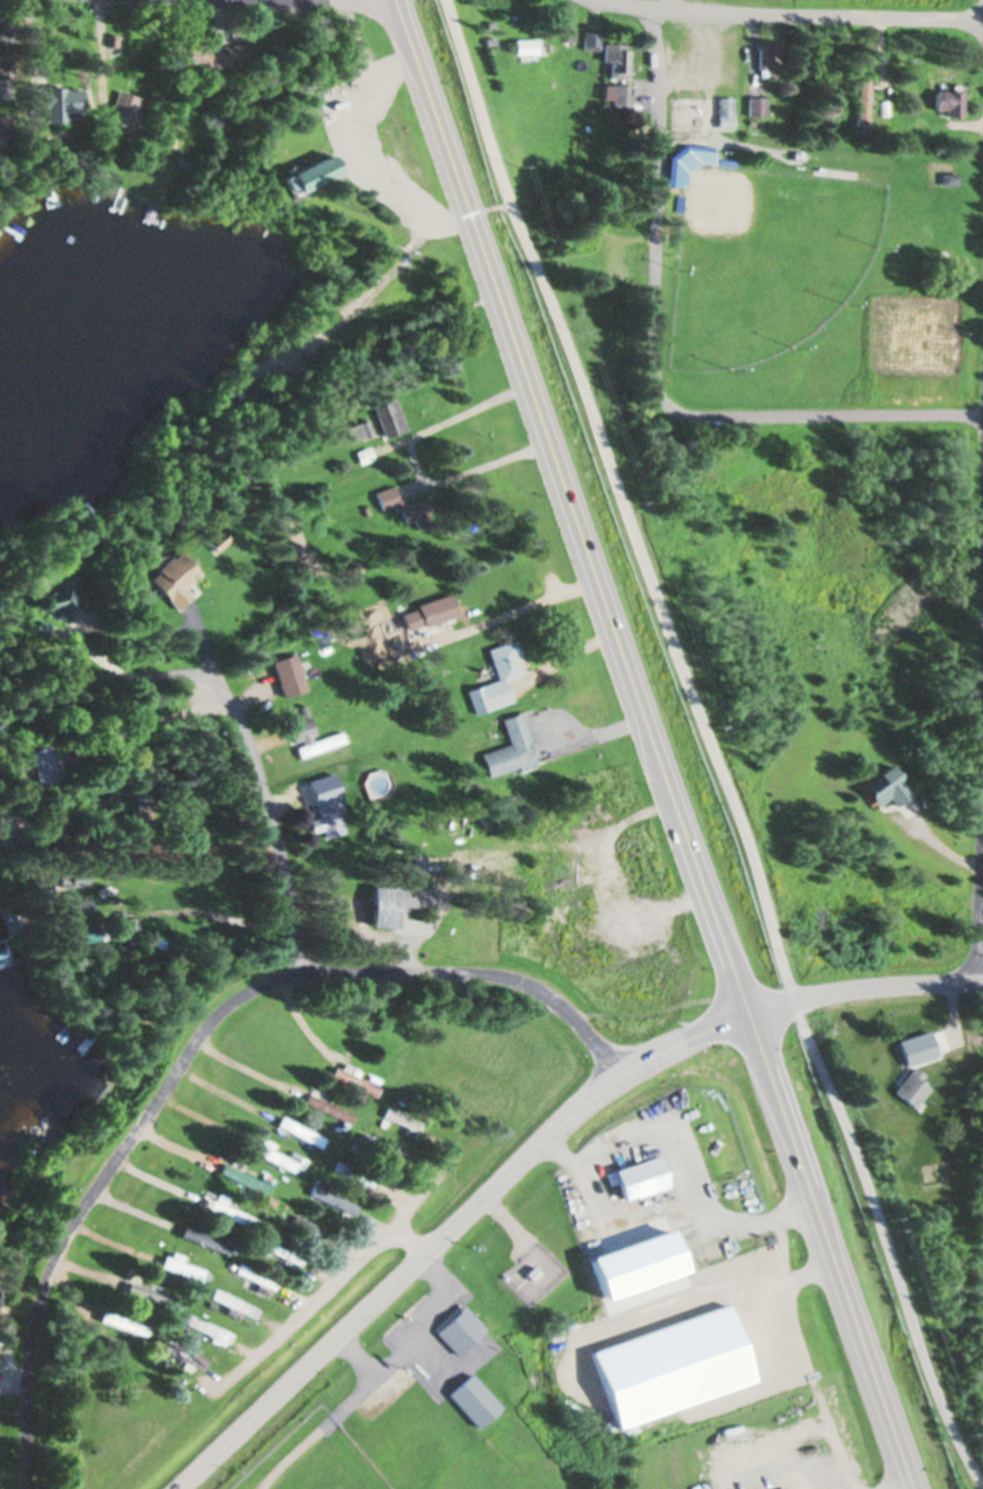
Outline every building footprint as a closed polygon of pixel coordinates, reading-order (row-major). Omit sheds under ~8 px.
[(574,30),(573,41),(565,40),(565,29),(574,30)] [(598,29),(598,44),(597,44),(597,48),(583,47),(583,44),(582,44),(582,29),(598,29)] [(116,35),(115,46),(105,46),(106,34),(116,35)] [(493,43),(484,44),(483,37),(493,36),(493,43)] [(535,38),(535,52),(513,52),(513,37),(535,38)] [(219,64),(216,64),(208,64),(209,71),(208,71),(196,71),(196,63),(186,63),(186,41),(212,41),(241,41),(241,64),(219,64)] [(626,83),(630,83),(630,103),(611,102),(612,82),(622,83),(622,76),(609,75),(609,59),(602,59),(602,41),(623,42),(623,48),(627,48),(626,83)] [(778,41),(778,67),(772,67),(772,76),(764,76),(764,68),(756,68),(756,47),(761,47),(761,41),(778,41)] [(10,77),(0,77),(0,45),(9,45),(10,77)] [(870,77),(867,125),(856,124),(858,76),(870,77)] [(77,87),(78,110),(62,110),(62,113),(62,116),(62,119),(51,119),(46,119),(43,119),(43,107),(28,107),(27,87),(42,87),(42,84),(43,84),(62,84),(62,87),(77,87)] [(961,90),(961,116),(945,115),(945,109),(934,108),(934,89),(952,90),(961,90)] [(133,109),(133,112),(128,126),(113,121),(110,120),(108,119),(108,117),(113,103),(117,91),(137,97),(133,109)] [(764,95),(763,113),(746,113),(746,94),(764,95)] [(731,96),(731,126),(715,125),(715,95),(731,96)] [(923,120),(923,128),(915,128),(915,120),(923,120)] [(711,146),(710,162),(695,160),(682,171),(681,184),(665,185),(667,156),(682,144),(711,146)] [(337,160),(333,162),(337,170),(296,189),(294,184),(287,187),(281,174),(328,152),(328,151),(332,149),(337,160)] [(803,150),(802,159),(792,158),(793,149),(803,150)] [(733,158),(732,165),(717,164),(717,157),(733,158)] [(957,172),(957,184),(940,183),(941,172),(957,172)] [(682,194),(681,209),(674,209),(674,194),(682,194)] [(601,232),(601,242),(600,242),(599,242),(583,242),(583,239),(579,239),(579,232),(601,232)] [(948,250),(947,260),(939,260),(939,249),(948,250)] [(383,436),(380,429),(371,405),(391,397),(403,427),(383,436)] [(371,432),(359,437),(349,442),(342,427),(365,417),(371,432)] [(371,457),(357,462),(353,450),(366,446),(371,457)] [(390,487),(394,499),(399,497),(403,505),(424,498),(429,512),(403,521),(399,511),(394,510),(391,504),(379,509),(372,491),(389,485),(390,487)] [(222,543),(215,550),(208,542),(206,540),(220,528),(228,538),(222,543)] [(191,580),(188,582),(184,586),(191,595),(177,607),(175,608),(149,579),(158,571),(155,568),(170,555),(172,557),(179,550),(199,572),(191,580)] [(76,593),(78,599),(82,603),(78,608),(72,613),(70,616),(68,615),(67,613),(66,612),(52,608),(44,609),(39,594),(49,592),(57,583),(62,561),(80,566),(75,588),(76,593)] [(456,615),(423,625),(423,623),(406,629),(401,613),(417,608),(416,603),(449,592),(456,615)] [(512,701),(475,714),(466,689),(498,678),(488,648),(515,639),(520,653),(515,655),(521,675),(505,680),(512,701)] [(296,660),(302,678),(305,689),(282,696),(280,691),(275,673),(271,660),(294,653),(296,660)] [(308,714),(302,716),(298,706),(304,704),(308,714)] [(537,766),(520,771),(519,767),(489,776),(481,752),(510,743),(502,718),(525,711),(539,755),(534,757),(537,766)] [(301,742),(300,739),(293,741),(292,740),(286,723),(307,715),(314,733),(310,735),(312,741),(341,731),(344,740),(298,756),(295,747),(302,744),(301,742)] [(50,755),(54,769),(56,779),(37,784),(29,751),(46,747),(48,746),(50,755)] [(909,793),(893,805),(886,796),(875,805),(859,785),(887,764),(909,793)] [(309,820),(317,818),(312,800),(307,785),(306,782),(332,774),(347,820),(342,822),(344,829),(324,836),(321,829),(313,832),(309,820)] [(153,798),(154,802),(136,804),(135,804),(132,783),(151,781),(153,798)] [(109,801),(99,802),(99,793),(109,793),(109,801)] [(186,812),(186,822),(198,822),(198,812),(186,812)] [(57,815),(44,815),(44,831),(57,831),(57,815)] [(406,839),(406,847),(398,847),(398,838),(406,839)] [(87,883),(59,887),(58,875),(86,872),(87,883)] [(409,907),(397,906),(396,921),(396,927),(393,927),(371,927),(371,887),(431,887),(431,907),(409,907)] [(90,910),(61,914),(60,901),(89,898),(90,910)] [(95,923),(96,940),(77,942),(77,934),(67,934),(67,926),(76,926),(76,924),(95,923)] [(162,941),(161,947),(150,944),(152,938),(162,941)] [(333,1066),(339,1069),(342,1062),(349,1066),(346,1072),(377,1087),(372,1097),(329,1076),(333,1066)] [(928,1088),(913,1106),(893,1090),(909,1072),(928,1088)] [(295,1095),(281,1089),(283,1084),(297,1090),(295,1095)] [(351,1113),(344,1128),(339,1126),(342,1120),(301,1102),(306,1093),(351,1113)] [(415,1131),(408,1128),(406,1133),(402,1131),(404,1126),(381,1115),(385,1106),(420,1122),(415,1131)] [(280,1115),(324,1138),(319,1148),(275,1125),(280,1115)] [(405,1154),(401,1163),(357,1141),(362,1132),(405,1154)] [(248,1151),(253,1141),(258,1143),(259,1139),(262,1141),(263,1139),(272,1144),(269,1149),(295,1162),(290,1172),(283,1168),(281,1170),(275,1167),(276,1165),(248,1151)] [(360,1145),(356,1153),(348,1149),(352,1141),(360,1145)] [(659,1155),(669,1186),(652,1192),(652,1190),(624,1199),(617,1180),(610,1183),(606,1172),(659,1155)] [(305,1159),(300,1168),(294,1165),(299,1156),(305,1159)] [(374,1176),(370,1185),(362,1182),(361,1185),(355,1183),(356,1180),(332,1169),(335,1160),(374,1176)] [(218,1171),(223,1162),(267,1185),(263,1194),(218,1171)] [(271,1176),(268,1183),(258,1178),(261,1171),(271,1176)] [(355,1206),(351,1213),(351,1214),(307,1193),(315,1177),(321,1180),(318,1186),(355,1205),(355,1206)] [(207,1207),(210,1199),(213,1200),(217,1192),(228,1197),(225,1205),(255,1218),(251,1228),(206,1208),(207,1207)] [(274,1198),(270,1205),(262,1201),(265,1194),(274,1198)] [(296,1207),(293,1213),(286,1210),(289,1203),(296,1207)] [(905,1220),(899,1221),(897,1211),(903,1210),(905,1220)] [(324,1229),(320,1237),(290,1222),(294,1214),(324,1229)] [(230,1243),(226,1254),(179,1235),(180,1233),(182,1226),(183,1225),(230,1243)] [(683,1267),(600,1296),(587,1260),(670,1231),(683,1267)] [(263,1237),(304,1257),(300,1264),(299,1267),(289,1261),(286,1268),(279,1264),(283,1257),(272,1251),(270,1254),(264,1251),(263,1254),(256,1251),(263,1237)] [(161,1265),(164,1256),(169,1258),(171,1252),(184,1256),(181,1262),(203,1270),(200,1281),(160,1266),(161,1265)] [(271,1288),(264,1285),(261,1293),(253,1289),(257,1281),(233,1270),(237,1261),(275,1279),(271,1288)] [(540,1272),(532,1279),(525,1272),(533,1265),(540,1272)] [(126,1290),(129,1281),(175,1297),(172,1306),(126,1290)] [(256,1308),(251,1317),(232,1308),(229,1314),(223,1312),(227,1305),(208,1296),(213,1287),(256,1308)] [(953,1302),(967,1301),(966,1287),(952,1288),(953,1302)] [(755,1380),(618,1428),(591,1351),(728,1303),(755,1380)] [(485,1328),(456,1355),(436,1332),(457,1312),(455,1311),(462,1304),(485,1328)] [(106,1311),(149,1325),(146,1336),(120,1327),(99,1320),(103,1310),(106,1311)] [(230,1332),(225,1342),(222,1341),(220,1345),(207,1339),(209,1334),(183,1322),(187,1313),(230,1332)] [(195,1333),(192,1339),(180,1334),(184,1327),(195,1333)] [(116,1339),(113,1349),(101,1345),(104,1335),(116,1339)] [(203,1364),(200,1370),(191,1366),(188,1371),(180,1367),(182,1362),(160,1352),(165,1341),(205,1359),(203,1364)] [(500,1407),(478,1427),(448,1393),(471,1373),(500,1407)]
